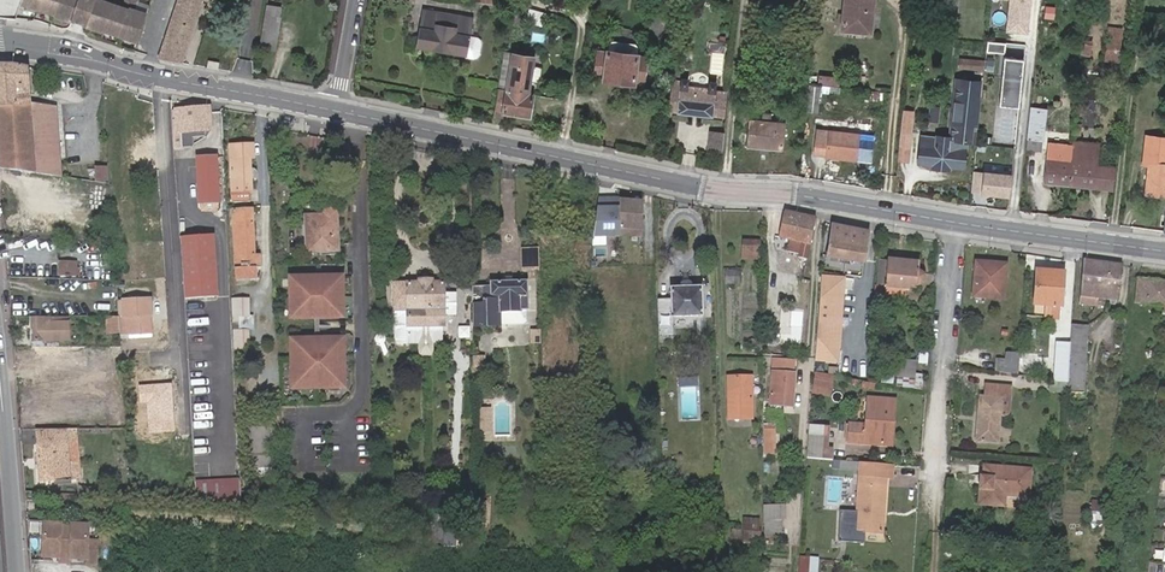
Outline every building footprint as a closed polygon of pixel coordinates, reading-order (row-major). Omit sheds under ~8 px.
[(15,17),(20,1),(21,0),(0,0),(0,16),(15,17)] [(20,1),(72,19),(79,0),(21,0),(20,1)] [(94,0),(79,0),(72,19),(79,22),(86,24),(94,0)] [(138,42),(147,14),(136,10),(139,0),(126,0),(124,6),(114,2),(115,0),(94,0),(86,24),(138,42)] [(158,61),(181,65),(203,0),(178,0),(158,61)] [(843,30),(870,33),(873,0),(846,0),(843,30)] [(1006,32),(1029,35),(1033,0),(1010,0),(1006,32)] [(650,12),(647,42),(666,44),(670,14),(667,14),(668,4),(653,2),(652,12),(650,12)] [(280,7),(266,4),(263,16),(278,18),(280,7)] [(423,12),(417,46),(464,54),(464,58),(473,60),(478,56),(481,44),(477,38),(468,37),(471,21),(423,12)] [(278,18),(263,16),(254,68),(270,71),(278,18)] [(1107,59),(1122,60),(1124,25),(1110,24),(1107,59)] [(1006,44),(988,42),(987,52),(1005,54),(1006,44)] [(603,79),(633,84),(633,82),(643,83),(647,59),(638,58),(637,55),(627,54),(629,45),(621,43),(620,49),(612,47),(611,52),(608,51),(608,52),(597,51),(595,75),(604,77),(603,79)] [(503,53),(492,110),(501,111),(502,112),(503,113),(530,116),(533,95),(524,94),(529,57),(503,53)] [(960,58),(959,69),(984,71),(985,60),(960,58)] [(1024,60),(1004,58),(999,106),(1019,108),(1024,60)] [(219,62),(206,60),(205,68),(218,70),(219,62)] [(0,170),(33,175),(60,178),(56,109),(28,105),(26,67),(15,66),(0,66),(0,166),(0,170)] [(687,90),(687,80),(681,79),(681,80),(673,79),(670,111),(677,112),(678,114),(715,116),(723,117),(725,98),(714,96),(715,83),(709,83),(708,92),(687,90)] [(709,83),(687,80),(687,90),(708,92),(709,83)] [(955,101),(951,139),(936,137),(936,139),(922,137),(921,147),(919,149),(919,163),(933,165),(933,169),(948,170),(948,166),(963,168),(967,141),(974,142),(979,104),(978,104),(980,83),(967,82),(966,87),(958,86),(957,101),(955,101)] [(819,87),(810,86),(808,111),(817,112),(819,87)] [(171,111),(173,134),(175,133),(175,149),(186,148),(185,144),(181,144),(180,139),(180,133),(209,130),(211,130),(209,108),(171,111)] [(1045,110),(1031,108),(1029,127),(1040,128),(1043,128),(1045,110)] [(492,110),(490,122),(501,124),(503,113),(502,112),(501,111),(492,110)] [(905,111),(903,133),(911,135),(913,123),(910,122),(911,112),(905,111)] [(747,147),(781,150),(784,124),(750,120),(749,121),(740,120),(738,144),(747,146),(747,147)] [(1029,127),(1028,134),(1039,135),(1040,128),(1029,127)] [(829,156),(831,132),(831,130),(816,128),(814,154),(829,156)] [(1039,135),(1028,134),(1026,150),(1040,152),(1043,128),(1040,128),(1039,135)] [(180,133),(180,139),(210,136),(209,130),(180,133)] [(706,151),(722,154),(724,133),(710,131),(706,151)] [(859,135),(831,132),(829,156),(828,158),(856,161),(859,135)] [(911,135),(903,133),(901,148),(909,148),(911,135)] [(1147,136),(1144,163),(1147,163),(1149,163),(1145,193),(1164,196),(1164,138),(1147,136)] [(1073,148),(1096,150),(1097,143),(1074,141),(1073,148)] [(250,179),(249,170),(249,160),(252,159),(251,146),(249,146),(230,147),(234,202),(251,201),(250,192),(250,191),(250,179)] [(1093,188),(1112,190),(1115,168),(1096,166),(1097,161),(1095,160),(1096,153),(1096,150),(1073,148),(1073,151),(1072,155),(1069,186),(1093,188)] [(1044,183),(1069,186),(1072,155),(1047,152),(1044,183)] [(218,196),(217,158),(197,159),(198,202),(204,202),(205,209),(219,209),(218,196)] [(106,169),(97,170),(97,182),(108,181),(106,169)] [(1012,173),(983,170),(981,191),(1009,194),(1012,173)] [(619,196),(598,197),(593,236),(620,235),(620,199),(619,196)] [(620,235),(643,235),(642,198),(620,199),(620,235)] [(304,217),(306,254),(337,253),(336,217),(335,213),(334,210),(332,209),(328,209),(326,210),(324,212),(323,216),(304,217)] [(254,268),(254,256),(252,210),(234,211),(238,280),(255,279),(254,268)] [(809,245),(815,218),(784,212),(782,224),(779,238),(809,245)] [(842,258),(846,259),(863,262),(868,232),(833,225),(826,254),(842,258)] [(184,298),(217,295),(212,234),(180,236),(183,288),(184,298)] [(759,242),(744,242),(744,252),(744,259),(759,259),(759,256),(759,242)] [(885,288),(906,290),(908,290),(909,284),(917,285),(918,285),(920,284),(922,283),(924,280),(924,277),(924,276),(923,273),(920,271),(918,270),(919,261),(888,259),(887,268),(887,272),(885,288)] [(1119,288),(1122,264),(1083,259),(1079,303),(1097,305),(1098,299),(1117,301),(1118,295),(1118,288),(1119,288)] [(68,280),(80,280),(81,268),(77,268),(77,261),(58,261),(58,279),(68,280)] [(972,296),(1003,299),(1006,263),(975,261),(972,296)] [(887,272),(887,268),(876,267),(873,307),(883,307),(885,297),(885,288),(887,272)] [(472,268),(463,268),(463,278),(472,278),(472,268)] [(1051,305),(1051,317),(1051,319),(1050,325),(1060,325),(1060,319),(1063,272),(1036,270),(1034,303),(1045,305),(1051,305)] [(739,271),(725,271),(725,284),(739,284),(739,271)] [(288,274),(289,320),(346,320),(345,273),(288,274)] [(822,275),(815,361),(840,363),(846,276),(822,275)] [(1134,302),(1158,305),(1160,281),(1137,278),(1134,302)] [(657,300),(658,338),(671,338),(671,318),(701,317),(700,287),(690,287),(690,280),(681,281),(681,288),(670,288),(670,299),(657,300)] [(473,293),(473,326),(499,325),(499,311),(527,309),(526,292),(526,281),(489,282),(490,286),(473,286),(473,293)] [(408,327),(444,326),(443,294),(447,293),(446,286),(443,286),(443,282),(407,284),(408,292),(404,293),(405,302),(407,302),(408,314),(404,315),(405,322),(408,321),(408,327)] [(408,292),(407,284),(392,285),(392,311),(394,311),(394,321),(389,324),(389,329),(394,331),(394,340),(396,342),(398,344),(418,344),(418,351),(419,354),(420,356),(427,356),(430,356),(432,354),(433,352),(433,345),(442,344),(442,326),(408,327),(408,321),(405,322),(404,315),(408,314),(407,302),(405,302),(404,293),(408,292)] [(905,299),(906,290),(885,288),(885,297),(905,299)] [(121,347),(121,348),(126,348),(125,337),(153,335),(151,301),(118,303),(119,312),(119,317),(120,324),(120,333),(121,347)] [(238,315),(248,315),(247,301),(233,301),(234,323),(239,322),(238,315)] [(783,330),(782,341),(804,342),(806,310),(793,309),(792,331),(783,330)] [(51,317),(31,317),(31,341),(34,341),(34,347),(49,347),(58,347),(58,341),(57,322),(51,322),(51,317)] [(120,324),(119,317),(109,317),(104,317),(105,334),(120,333),(120,324)] [(1069,370),(1067,383),(1067,392),(1084,394),(1088,327),(1071,326),(1070,342),(1069,360),(1069,362),(1069,370)] [(236,347),(253,347),(253,328),(237,328),(236,347)] [(289,337),(289,391),(347,389),(346,337),(289,337)] [(780,339),(765,338),(765,352),(780,352),(780,339)] [(759,341),(749,340),(749,349),(759,349),(759,341)] [(1069,360),(1070,342),(1059,342),(1057,359),(1069,360)] [(996,372),(1019,376),(1020,352),(1007,351),(1006,359),(996,358),(996,372)] [(917,361),(915,361),(916,357),(897,356),(896,373),(895,387),(913,389),(915,373),(917,361)] [(990,360),(974,357),(972,365),(989,368),(990,360)] [(773,361),(769,404),(792,406),(796,373),(792,373),(793,362),(773,361)] [(1061,370),(1069,370),(1069,362),(1061,361),(1061,370)] [(923,374),(915,373),(913,389),(921,391),(923,374)] [(728,416),(742,416),(742,374),(727,374),(728,416)] [(742,374),(742,416),(751,416),(750,374),(742,374)] [(836,379),(819,375),(817,387),(834,389),(836,379)] [(171,383),(139,386),(140,403),(147,403),(150,434),(175,432),(171,383)] [(978,395),(975,441),(999,443),(1001,415),(1002,396),(1011,397),(1012,385),(984,383),(983,395),(978,395)] [(1140,409),(1142,390),(1130,388),(1128,407),(1140,409)] [(1154,402),(1152,415),(1164,417),(1164,416),(1164,395),(1160,394),(1160,403),(1154,402)] [(848,439),(888,442),(890,421),(894,421),(895,398),(868,395),(866,422),(849,422),(848,439)] [(1010,416),(1011,397),(1002,396),(1001,415),(1010,416)] [(775,453),(775,429),(765,430),(765,453),(775,453)] [(817,431),(808,430),(806,456),(815,457),(817,431)] [(66,431),(35,431),(36,485),(67,484),(67,483),(66,431)] [(66,431),(67,483),(74,483),(73,431),(66,431)] [(272,468),(270,431),(255,432),(252,432),(254,469),(272,468)] [(860,473),(856,529),(882,531),(886,475),(892,475),(893,462),(861,460),(860,473)] [(979,476),(978,490),(980,490),(979,503),(1002,505),(1003,494),(1029,496),(1031,470),(984,467),(983,476),(979,476)] [(236,498),(237,477),(197,477),(197,497),(236,498)] [(319,508),(340,509),(341,496),(326,496),(326,501),(320,501),(319,508)] [(786,503),(767,502),(766,533),(786,533),(786,503)] [(477,503),(478,518),(485,518),(485,503),(477,503)] [(1106,515),(1092,514),(1091,526),(1105,527),(1106,515)] [(763,540),(765,517),(746,515),(744,538),(763,540)] [(87,524),(43,522),(41,557),(58,558),(57,562),(69,563),(69,558),(85,559),(85,564),(97,565),(98,543),(86,542),(87,524)] [(443,545),(470,547),(471,528),(443,527),(443,545)] [(821,555),(802,554),(801,571),(820,571),(821,555)]
